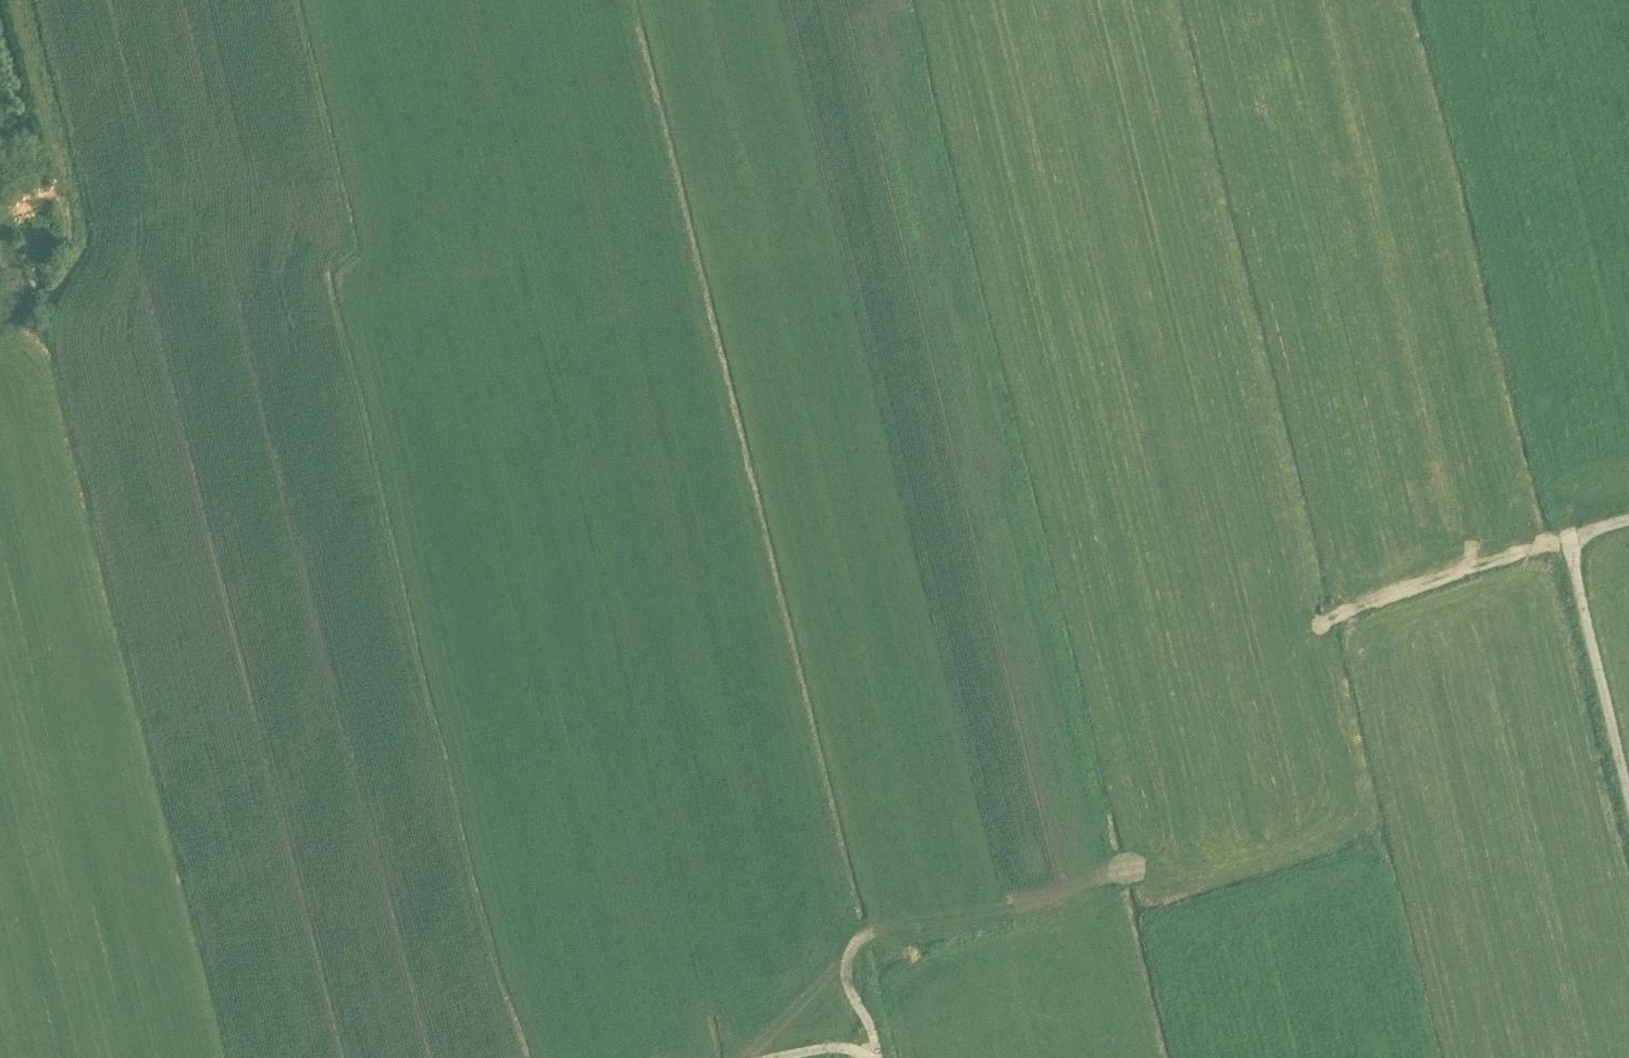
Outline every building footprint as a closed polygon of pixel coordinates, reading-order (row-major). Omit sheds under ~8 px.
[(19,291),(4,293),(6,306),(21,304),(19,291)]
